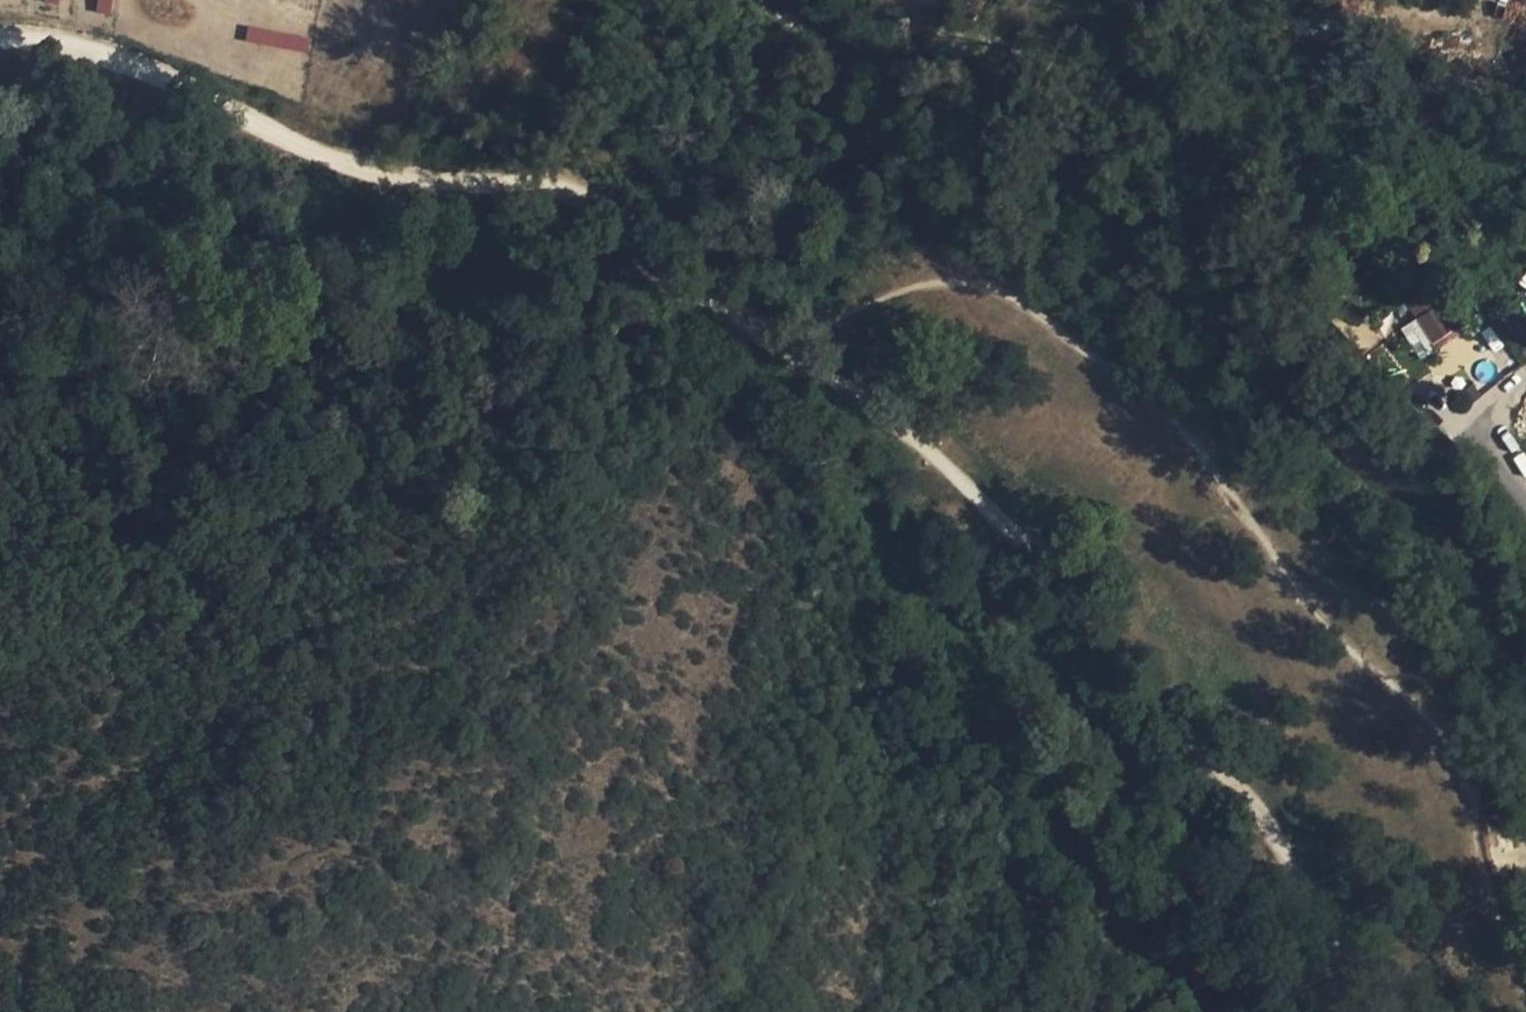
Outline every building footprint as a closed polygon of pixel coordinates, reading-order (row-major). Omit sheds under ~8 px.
[(95,11),(110,13),(112,0),(97,0),(95,11)] [(248,25),(245,38),(306,51),(308,38),(248,25)] [(1435,285),(1405,301),(1414,318),(1433,307),(1447,334),(1458,327),(1435,285)] [(1430,309),(1401,329),(1419,356),(1448,336),(1430,309)]
